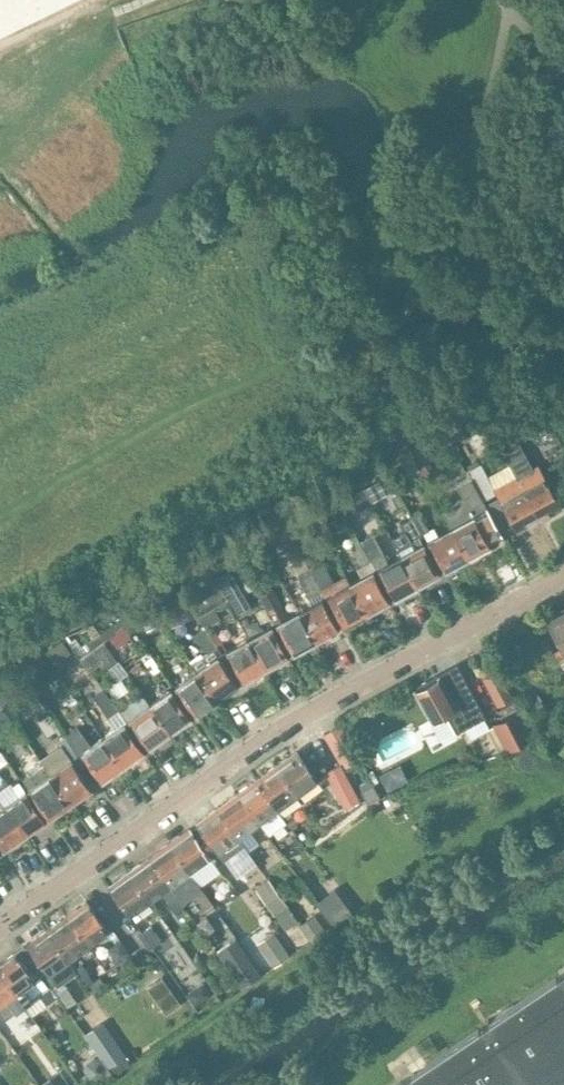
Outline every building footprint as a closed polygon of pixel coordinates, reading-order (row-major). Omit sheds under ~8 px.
[(452,417),(440,424),(447,436),(459,429),(452,417)] [(499,447),(515,439),(527,432),(520,419),(492,434),(499,447)] [(560,507),(537,465),(531,468),(515,439),(499,447),(509,465),(516,477),(539,518),(545,515),(549,516),(556,512),(557,508),(560,507)] [(539,518),(516,477),(494,488),(488,476),(480,462),(467,469),(484,499),(496,493),(517,530),(520,529),(523,530),(531,526),(532,522),(539,518)] [(494,488),(516,477),(509,465),(488,476),(494,488)] [(388,475),(374,482),(382,496),(395,488),(388,475)] [(363,488),(343,499),(351,514),(372,503),(363,488)] [(466,558),(449,527),(437,534),(433,527),(427,530),(418,513),(411,517),(422,536),(425,534),(444,570),(449,568),(453,569),(460,565),(461,561),(466,558)] [(473,515),(449,527),(466,558),(474,554),(478,555),(485,551),(486,547),(489,546),(473,515)] [(323,516),(315,521),(324,537),(332,532),(323,516)] [(439,573),(422,543),(419,537),(422,536),(411,517),(398,523),(403,531),(390,539),(399,555),(417,588),(427,582),(428,579),(439,573)] [(362,545),(352,551),(360,566),(370,560),(362,545)] [(318,588),(333,581),(325,564),(310,571),(296,546),(287,550),(302,579),(299,580),(307,597),(320,591),(318,588)] [(417,588),(399,555),(377,567),(394,598),(405,592),(408,593),(417,588)] [(372,570),(349,583),(365,613),(373,609),(377,610),(384,606),(385,602),(388,601),(372,570)] [(227,599),(212,572),(191,583),(195,590),(187,594),(198,615),(227,599)] [(349,583),(327,595),(343,625),(348,623),(352,624),(359,620),(360,616),(365,613),(349,583)] [(316,643),(298,610),(287,617),(272,587),(258,595),(273,624),(276,622),(293,653),(305,647),(308,648),(316,643)] [(321,598),(298,610),(316,643),(326,638),(327,635),(338,628),(321,598)] [(545,623),(563,656),(563,613),(545,623)] [(104,641),(126,627),(121,619),(100,634),(104,641)] [(270,625),(248,638),(266,671),(276,665),(277,662),(287,656),(270,625)] [(237,684),(217,656),(221,653),(206,628),(201,631),(200,636),(201,639),(198,641),(205,653),(192,663),(197,670),(196,671),(218,701),(226,695),(227,692),(237,684)] [(118,661),(99,634),(76,650),(90,670),(104,662),(108,668),(118,661)] [(225,650),(242,681),(244,685),(252,680),(253,675),(258,675),(266,671),(248,638),(225,650)] [(482,716),(456,668),(427,683),(426,681),(417,686),(419,688),(416,690),(442,738),(460,728),(462,727),(464,726),(482,716)] [(209,708),(218,701),(196,671),(175,686),(195,714),(206,707),(209,708)] [(485,681),(497,704),(511,697),(499,673),(485,681)] [(117,709),(103,688),(93,696),(108,716),(117,709)] [(190,718),(170,689),(149,704),(171,735),(181,728),(181,725),(190,718)] [(171,735),(149,704),(141,693),(127,703),(129,705),(135,714),(128,719),(149,748),(160,740),(163,741),(171,735)] [(493,725),(506,749),(506,750),(531,737),(518,712),(493,725)] [(123,723),(103,737),(124,768),(134,761),(134,758),(144,751),(123,723)] [(0,724),(0,748),(11,741),(0,724)] [(124,768),(103,737),(91,745),(77,726),(63,736),(64,737),(84,766),(89,762),(102,780),(112,773),(116,774),(124,768)] [(70,759),(49,774),(71,804),(82,796),(81,794),(90,787),(78,769),(84,766),(64,737),(58,741),(70,759)] [(287,757),(276,765),(297,794),(317,779),(298,752),(290,757),(287,757)] [(339,763),(325,771),(344,807),(359,799),(355,792),(339,763)] [(43,764),(22,779),(48,816),(58,810),(59,812),(71,804),(49,774),(43,764)] [(276,765),(256,779),(277,807),(297,794),(276,765)] [(256,779),(236,793),(257,822),(277,807),(256,779)] [(25,790),(5,804),(26,835),(37,827),(36,825),(45,819),(25,790)] [(236,793),(216,808),(237,836),(257,822),(236,793)] [(0,808),(0,843),(3,848),(13,841),(14,843),(26,835),(5,804),(0,808)] [(242,844),(237,836),(216,808),(205,815),(205,816),(205,819),(197,824),(205,835),(198,840),(209,857),(217,851),(222,859),(242,844)] [(290,811),(282,816),(290,827),(298,822),(290,811)] [(209,857),(198,840),(190,829),(182,835),(179,834),(168,842),(189,871),(209,857)] [(157,850),(158,850),(158,853),(150,858),(169,885),(189,871),(168,842),(157,850)] [(140,862),(128,871),(149,900),(161,891),(175,911),(183,905),(169,885),(150,858),(143,864),(140,863),(140,862)] [(128,871),(117,878),(118,879),(117,882),(109,888),(128,914),(149,900),(128,871)] [(228,898),(238,892),(231,881),(221,887),(228,898)] [(268,881),(256,889),(274,914),(286,906),(268,881)] [(77,908),(66,916),(87,945),(107,930),(88,903),(80,908),(77,908)] [(287,908),(277,915),(285,926),(295,918),(287,908)] [(191,914),(194,919),(196,921),(200,917),(196,911),(191,914)] [(87,945),(66,916),(46,930),(67,959),(87,945)] [(317,919),(303,929),(311,940),(324,930),(317,919)] [(161,941),(150,926),(138,934),(149,949),(161,941)] [(74,969),(67,959),(46,930),(36,937),(36,941),(28,946),(54,983),(74,969)] [(274,934),(259,944),(274,966),(289,956),(274,934)] [(236,939),(217,952),(242,987),(260,974),(236,939)] [(111,946),(110,953),(117,962),(129,954),(120,941),(111,946)] [(20,959),(15,952),(0,963),(0,973),(15,993),(23,1005),(31,999),(49,986),(40,973),(33,978),(20,959)] [(40,973),(28,954),(20,959),(33,978),(40,973)] [(0,973),(0,1016),(2,1015),(4,1018),(23,1005),(15,993),(0,973)] [(560,974),(521,1000),(563,1064),(563,980),(560,974)] [(99,977),(87,985),(92,992),(104,984),(99,977)] [(234,978),(227,983),(234,993),(241,988),(234,978)] [(76,1001),(67,988),(61,981),(52,987),(66,1007),(76,1001)] [(203,983),(188,993),(195,1004),(210,994),(203,983)] [(521,1000),(482,1026),(522,1084),(563,1084),(563,1064),(521,1000)] [(482,1026),(444,1052),(465,1084),(522,1084),(482,1026)] [(444,1052),(405,1078),(409,1084),(465,1084),(444,1052)] [(86,1063),(85,1069),(90,1077),(97,1078),(104,1073),(105,1066),(100,1059),(93,1058),(86,1063)]
